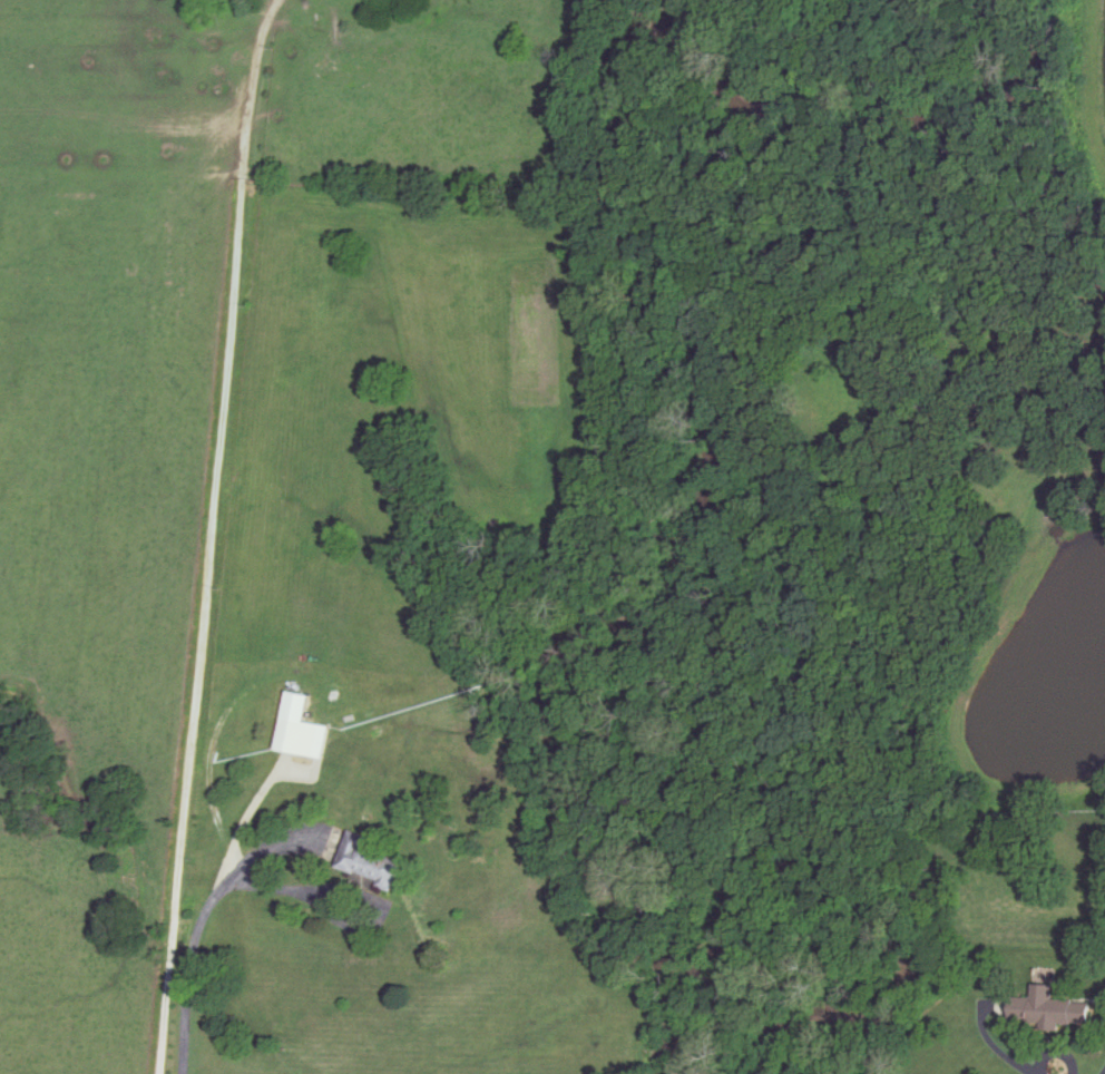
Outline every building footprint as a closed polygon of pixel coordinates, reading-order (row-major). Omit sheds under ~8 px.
[(332,725),(290,716),(283,750),(325,758),(332,725)] [(354,834),(343,864),(382,877),(389,855),(373,849),(370,856),(362,853),(367,839),(354,834)]
